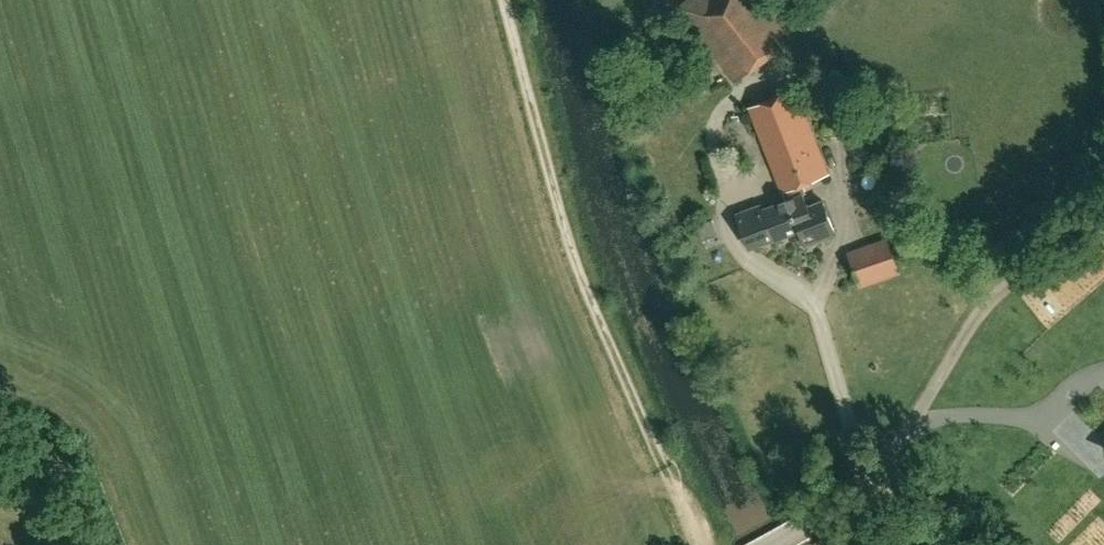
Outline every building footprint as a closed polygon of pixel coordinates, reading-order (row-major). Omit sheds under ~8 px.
[(792,34),(764,0),(685,0),(677,7),(736,80),(792,34)] [(771,166),(818,148),(795,88),(748,106),(771,166)] [(807,205),(799,185),(828,174),(818,148),(771,166),(781,192),(782,191),(786,200),(761,209),(773,240),(810,225),(817,241),(836,233),(822,200),(807,205)] [(891,251),(853,265),(860,286),(899,272),(891,251)]
